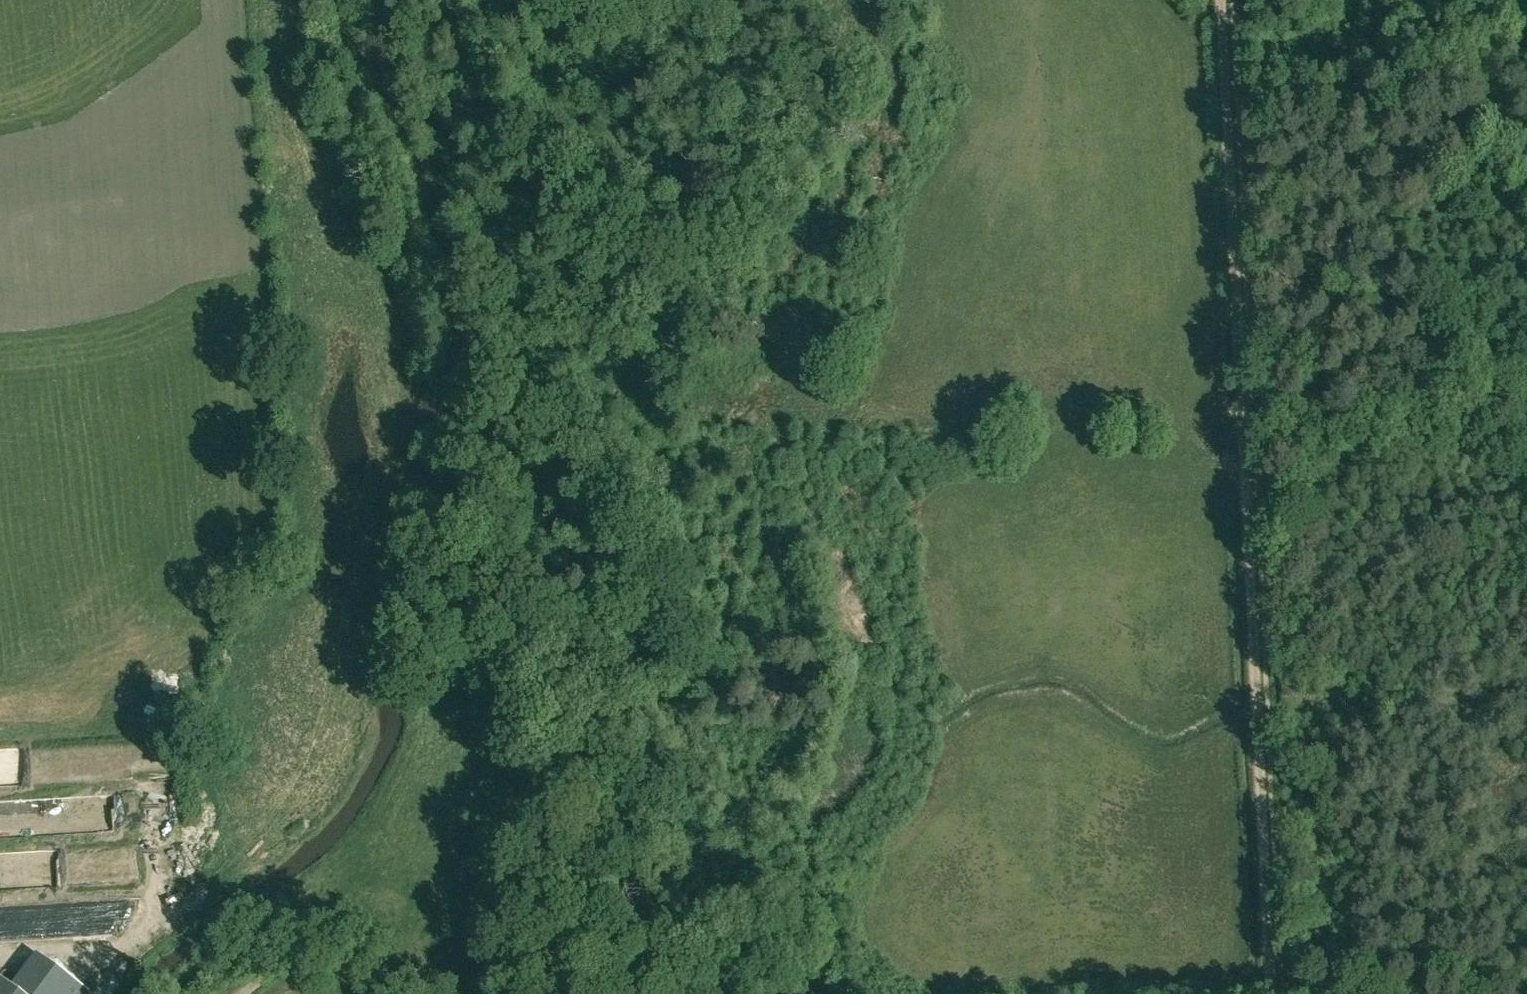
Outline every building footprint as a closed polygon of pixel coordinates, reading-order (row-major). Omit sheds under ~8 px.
[(39,776),(46,778),(50,755),(43,754),(39,776)] [(12,986),(23,993),(89,993),(90,992),(38,952),(12,986)] [(12,986),(0,976),(0,993),(23,993),(12,986)]
